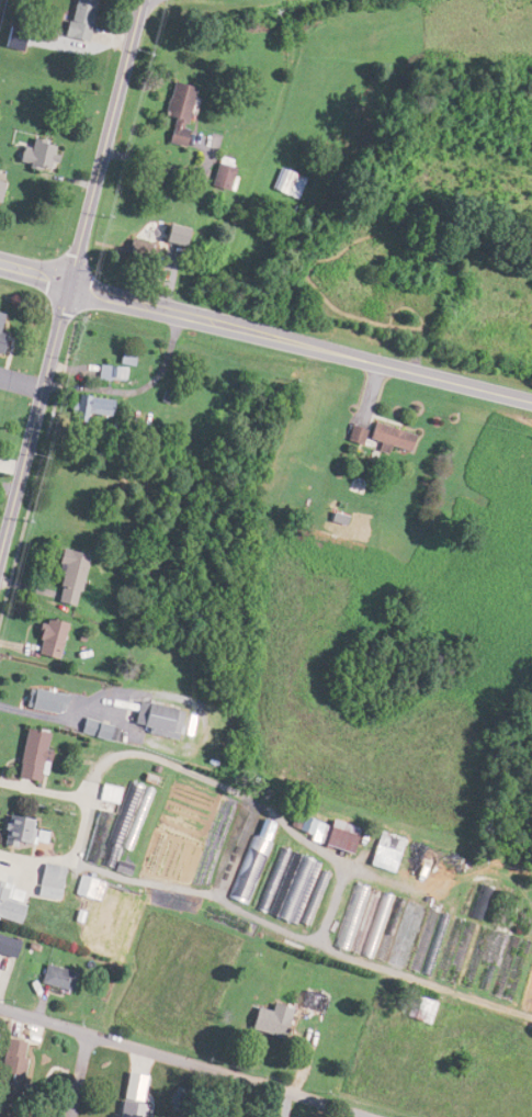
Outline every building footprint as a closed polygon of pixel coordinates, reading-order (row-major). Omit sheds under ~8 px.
[(58,35),(81,41),(92,0),(67,0),(58,35)] [(14,30),(1,25),(0,27),(0,40),(10,43),(14,30)] [(191,88),(166,82),(158,115),(167,117),(161,143),(176,147),(191,88)] [(48,167),(48,144),(13,144),(13,167),(48,167)] [(224,192),(233,161),(214,156),(205,186),(224,192)] [(296,199),(304,178),(278,167),(269,189),(296,199)] [(153,245),(126,237),(120,257),(147,265),(153,245)] [(130,352),(116,353),(117,364),(130,363),(130,352)] [(94,379),(123,380),(123,365),(95,364),(94,379)] [(107,415),(110,398),(78,392),(73,418),(83,420),(84,411),(107,415)] [(405,451),(411,432),(366,420),(362,437),(374,440),(372,448),(382,451),(383,445),(405,451)] [(354,442),(359,429),(346,425),(341,437),(354,442)] [(84,553),(58,547),(49,585),(75,591),(84,553)] [(64,624),(37,616),(30,641),(41,644),(39,654),(54,658),(64,624)] [(63,693),(28,687),(24,707),(59,714),(63,693)] [(177,742),(182,709),(133,701),(129,724),(146,727),(145,737),(177,742)] [(76,732),(103,741),(108,726),(82,717),(76,732)] [(13,777),(39,781),(46,732),(20,728),(13,777)] [(107,845),(122,849),(140,784),(125,780),(107,845)] [(118,787),(98,784),(95,800),(115,803),(118,787)] [(5,814),(0,838),(0,840),(30,846),(32,836),(31,836),(34,820),(5,814)] [(327,820),(326,825),(291,814),(286,832),(349,850),(355,829),(327,820)] [(228,897),(245,903),(275,824),(258,817),(228,897)] [(390,871),(400,837),(376,830),(366,864),(390,871)] [(267,914),(288,921),(298,893),(307,896),(299,922),(311,926),(328,872),(317,869),(320,861),(277,847),(257,909),(268,912),(267,914)] [(49,888),(58,890),(63,867),(38,862),(32,892),(48,895),(49,888)] [(72,894),(89,898),(77,943),(101,949),(118,886),(77,876),(72,894)] [(9,884),(0,881),(0,918),(15,922),(20,903),(5,899),(9,884)] [(0,935),(0,975),(5,976),(13,938),(0,935)] [(72,971),(42,961),(36,979),(66,989),(72,971)] [(297,1005),(318,1011),(323,994),(302,989),(297,1005)] [(253,1005),(247,1027),(279,1037),(288,1008),(269,1002),(267,1010),(253,1005)] [(10,1103),(22,1040),(0,1036),(0,1101),(10,1103)] [(145,1104),(117,1100),(114,1116),(143,1116),(145,1104)]
